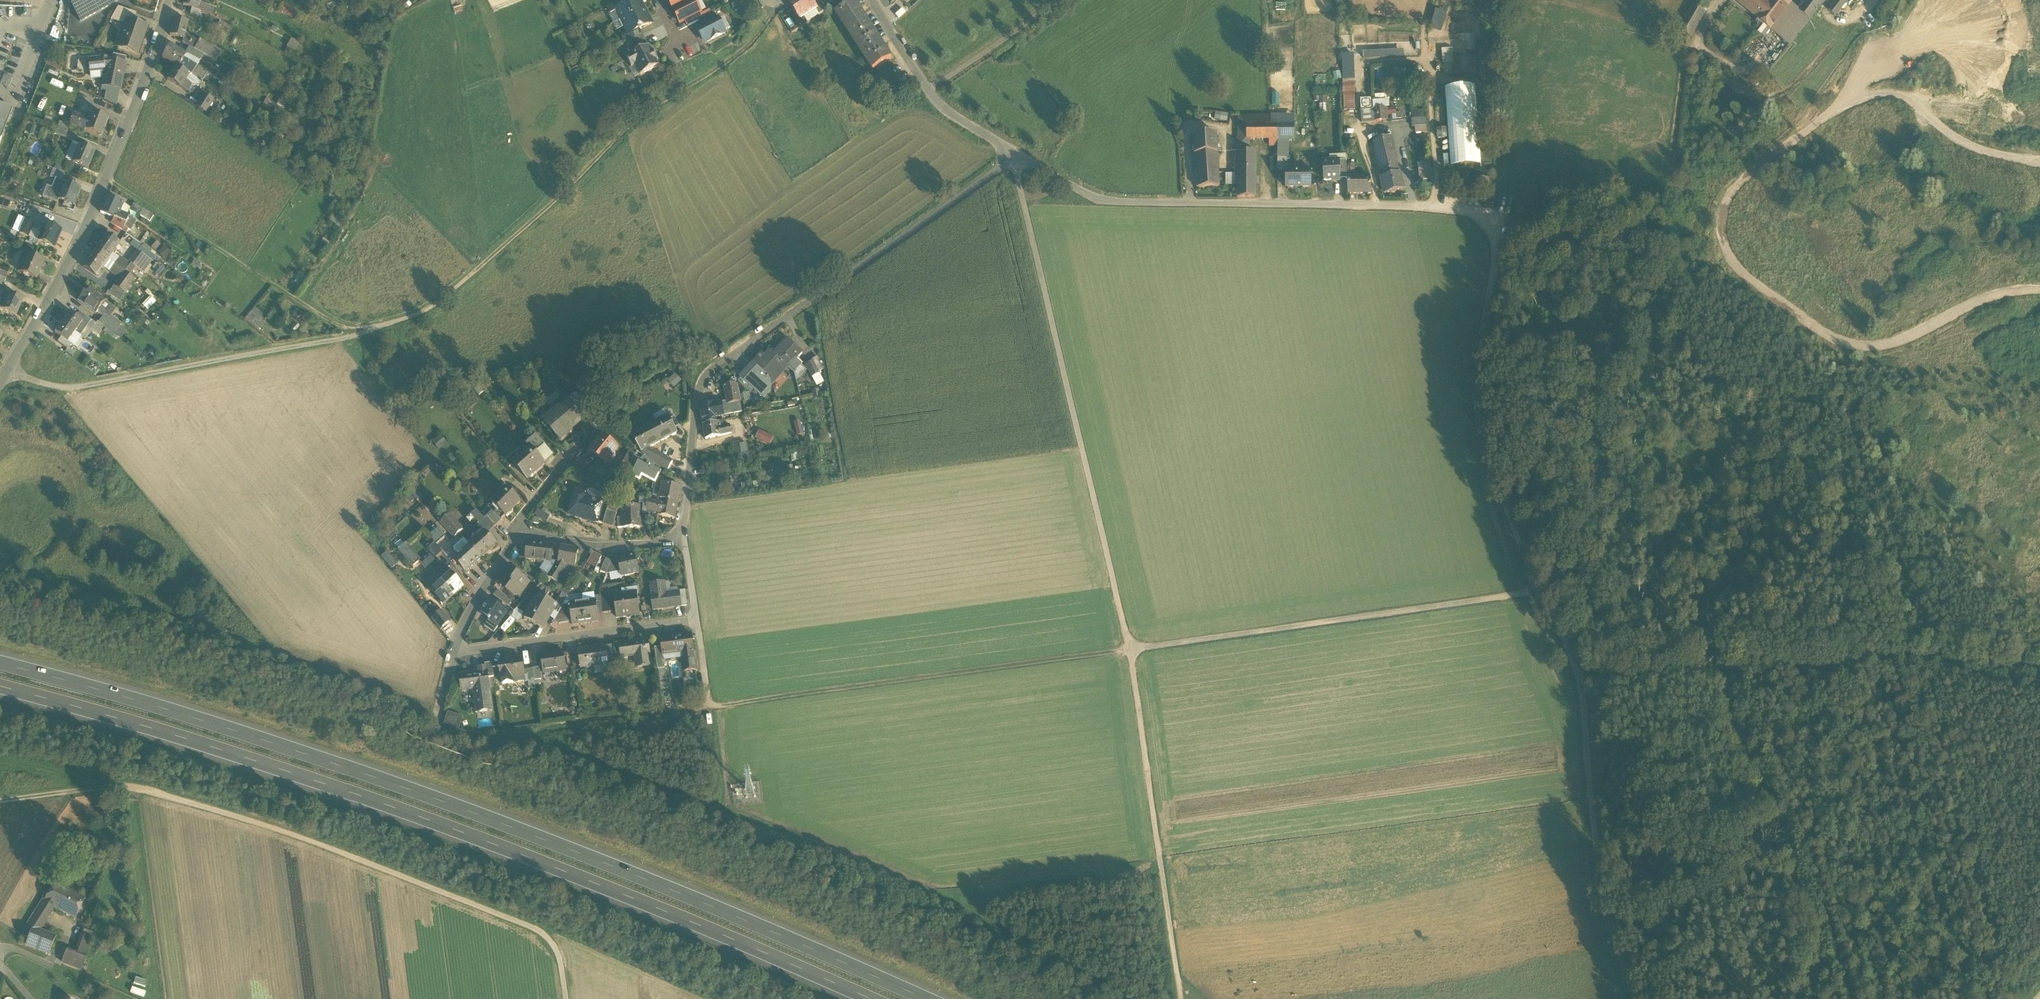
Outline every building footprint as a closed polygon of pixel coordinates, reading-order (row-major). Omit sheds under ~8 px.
[(71,5),(80,21),(117,0),(116,0),(80,0),(71,5)] [(196,10),(199,3),(200,0),(185,0),(183,5),(191,8),(196,10)] [(310,0),(304,0),(300,5),(308,12),(314,4),(310,0)] [(412,6),(407,0),(403,0),(400,3),(407,10),(412,6)] [(628,34),(629,36),(639,32),(652,25),(639,0),(622,9),(617,11),(617,12),(625,29),(628,34)] [(674,13),(695,3),(693,0),(669,0),(668,1),(674,13)] [(701,15),(707,12),(701,0),(700,0),(695,3),(701,15)] [(803,16),(815,8),(816,8),(811,0),(794,0),(790,2),(795,10),(795,13),(796,16),(799,16),(800,18),(803,16)] [(819,15),(825,11),(818,0),(811,0),(816,8),(815,8),(819,15)] [(836,12),(873,71),(892,59),(854,0),(836,12)] [(1687,41),(1707,6),(1695,0),(1675,35),(1687,41)] [(1751,14),(1757,19),(1770,3),(1766,0),(1733,0),(1751,14)] [(1770,29),(1790,5),(1784,0),(1772,0),(1770,3),(1757,19),(1757,20),(1770,29)] [(1809,20),(1825,0),(1807,0),(1798,11),(1809,19),(1809,20)] [(1835,16),(1848,0),(1837,0),(1829,11),(1835,16)] [(199,3),(196,10),(199,11),(210,16),(213,9),(199,3)] [(297,10),(282,3),(277,12),(293,19),(297,10)] [(335,3),(326,6),(329,14),(338,11),(335,3)] [(608,9),(611,15),(617,12),(617,11),(622,9),(619,3),(608,9)] [(701,15),(695,3),(674,13),(681,26),(686,23),(700,16),(701,15)] [(1790,5),(1770,29),(1771,30),(1789,45),(1809,19),(1798,11),(1790,5)] [(121,17),(133,21),(135,13),(118,7),(114,14),(121,17)] [(197,16),(199,11),(196,10),(191,8),(190,13),(197,16)] [(819,15),(815,8),(803,16),(807,23),(819,15)] [(1436,9),(1430,27),(1441,31),(1447,12),(1436,9)] [(617,33),(625,29),(617,12),(611,15),(609,16),(617,33)] [(111,19),(119,22),(121,17),(114,14),(111,19)] [(714,16),(703,21),(700,16),(686,23),(688,29),(700,23),(703,29),(717,22),(714,16)] [(119,22),(126,25),(127,21),(132,23),(133,21),(121,17),(119,22)] [(169,35),(184,39),(185,35),(189,22),(174,18),(169,35)] [(719,23),(725,34),(731,31),(725,20),(719,23)] [(1764,39),(1771,30),(1770,29),(1757,20),(1755,23),(1761,28),(1757,33),(1764,39)] [(115,45),(137,53),(146,28),(132,23),(127,21),(126,25),(121,38),(118,37),(115,45)] [(704,44),(707,45),(726,36),(725,34),(719,23),(718,21),(717,22),(703,29),(698,32),(704,44)] [(213,36),(224,41),(230,27),(220,22),(213,36)] [(626,44),(642,37),(639,32),(629,36),(628,34),(622,38),(626,45),(626,44)] [(203,56),(215,63),(218,58),(220,59),(223,54),(200,40),(198,42),(185,35),(184,39),(182,43),(189,47),(203,56)] [(643,36),(642,37),(626,44),(632,56),(648,48),(643,36)] [(300,44),(291,39),(286,48),(295,53),(300,44)] [(1490,45),(1479,46),(1480,56),(1490,55),(1490,45)] [(162,58),(175,66),(178,68),(184,60),(186,56),(170,46),(162,58)] [(187,54),(200,62),(203,56),(189,47),(186,53),(187,54)] [(636,67),(641,77),(660,68),(657,62),(658,62),(654,53),(653,53),(650,47),(648,48),(632,56),(627,59),(632,69),(636,67)] [(1453,48),(1442,48),(1443,62),(1453,62),(1453,48)] [(1363,50),(1363,58),(1404,56),(1404,49),(1391,49),(1380,50),(1369,50),(1363,50)] [(112,60),(125,63),(126,57),(113,54),(112,60)] [(187,54),(186,56),(184,60),(196,68),(200,62),(187,54)] [(1342,55),(1343,80),(1354,80),(1353,59),(1353,55),(1342,55)] [(102,85),(120,89),(123,75),(121,75),(124,64),(125,65),(125,63),(112,60),(109,60),(109,59),(101,57),(101,58),(89,60),(90,71),(104,70),(104,72),(103,77),(102,85)] [(189,75),(195,79),(201,83),(207,75),(196,68),(184,60),(178,68),(189,75)] [(189,75),(178,68),(175,66),(167,80),(187,92),(191,86),(185,82),(189,75)] [(635,80),(641,77),(636,67),(632,69),(630,70),(635,80)] [(104,70),(90,71),(91,78),(103,77),(104,72),(104,70)] [(1413,72),(1414,87),(1424,86),(1423,72),(1413,72)] [(206,86),(201,83),(195,79),(193,83),(204,90),(206,86)] [(867,86),(869,89),(878,84),(876,80),(867,86)] [(1354,80),(1343,80),(1344,110),(1355,110),(1354,80)] [(1459,84),(1444,85),(1445,97),(1447,128),(1447,137),(1449,165),(1465,164),(1481,163),(1478,123),(1476,83),(1459,84)] [(120,89),(102,85),(101,90),(105,91),(103,100),(117,106),(120,89)] [(196,106),(207,113),(213,103),(202,96),(196,106)] [(1361,99),(1362,110),(1372,109),(1371,98),(1361,99)] [(1373,100),(1373,109),(1387,107),(1389,107),(1389,99),(1373,100)] [(0,103),(0,105),(2,109),(11,112),(13,108),(0,103)] [(11,112),(2,109),(0,105),(0,141),(11,112)] [(1372,109),(1373,121),(1388,120),(1387,114),(1387,107),(1373,109),(1372,109)] [(1361,110),(1362,122),(1373,121),(1372,109),(1362,110),(1361,110)] [(1413,111),(1414,118),(1425,117),(1425,110),(1413,111)] [(85,131),(100,137),(107,118),(92,113),(89,121),(88,124),(85,131)] [(70,125),(85,131),(88,124),(80,121),(81,118),(74,115),(70,125)] [(1252,145),(1263,145),(1263,139),(1269,139),(1278,139),(1278,125),(1272,125),(1271,116),(1253,116),(1247,116),(1247,137),(1236,137),(1236,145),(1252,145)] [(1236,116),(1236,137),(1247,137),(1247,116),(1236,116)] [(1294,116),(1271,116),(1272,125),(1278,125),(1294,125),(1294,116)] [(1414,127),(1426,126),(1425,117),(1414,118),(1412,118),(1412,127),(1414,127)] [(58,122),(56,127),(67,131),(70,126),(58,122)] [(1481,163),(1492,163),(1490,122),(1478,123),(1481,163)] [(1278,125),(1278,139),(1278,145),(1286,145),(1286,139),(1288,139),(1294,139),(1294,125),(1278,125)] [(51,133),(66,138),(68,132),(67,131),(56,127),(54,126),(51,133)] [(1437,128),(1437,137),(1447,137),(1447,128),(1437,128)] [(1193,136),(1195,154),(1217,153),(1217,145),(1219,144),(1219,140),(1216,140),(1216,134),(1193,136)] [(1429,143),(1428,135),(1416,136),(1417,144),(1429,143)] [(1372,142),(1379,172),(1398,167),(1391,137),(1372,142)] [(1285,170),(1288,170),(1288,139),(1286,139),(1286,145),(1278,145),(1278,154),(1278,170),(1285,170)] [(80,146),(72,143),(65,159),(73,162),(80,146)] [(73,163),(87,169),(95,151),(80,145),(80,146),(73,162),(73,163)] [(1237,197),(1255,197),(1256,151),(1248,151),(1237,151),(1237,161),(1237,197)] [(1195,154),(1197,187),(1219,186),(1217,153),(1195,154)] [(1323,162),(1324,180),(1340,179),(1339,161),(1323,162)] [(1339,161),(1340,179),(1347,179),(1347,177),(1347,176),(1346,161),(1339,161)] [(1400,173),(1398,167),(1379,172),(1381,178),(1385,194),(1403,189),(1399,174),(1400,173)] [(1418,169),(1419,180),(1431,179),(1430,167),(1418,169)] [(61,181),(64,173),(53,169),(50,178),(55,180),(56,179),(61,181)] [(1285,187),(1311,187),(1311,170),(1288,170),(1285,170),(1285,187)] [(1225,185),(1237,185),(1237,173),(1225,173),(1225,185)] [(1347,179),(1348,193),(1371,192),(1370,176),(1347,177),(1347,179)] [(57,204),(59,201),(58,200),(65,183),(61,181),(56,179),(55,180),(52,188),(47,187),(42,198),(57,204)] [(1471,190),(1486,190),(1486,180),(1471,180),(1471,190)] [(64,203),(72,206),(80,189),(65,183),(58,200),(59,201),(64,203)] [(100,213),(114,219),(115,219),(118,212),(122,203),(107,196),(100,213)] [(72,206),(64,203),(63,207),(59,205),(58,207),(73,213),(75,207),(72,206)] [(122,203),(118,212),(128,217),(130,210),(130,209),(122,203)] [(130,210),(140,216),(144,211),(134,204),(130,210)] [(140,216),(149,222),(153,216),(144,211),(140,216)] [(128,217),(118,212),(115,219),(114,219),(112,223),(126,233),(128,230),(130,231),(135,221),(128,217)] [(20,234),(28,237),(31,229),(34,223),(25,220),(20,234)] [(38,242),(54,248),(61,231),(45,225),(41,234),(38,242)] [(28,237),(38,242),(41,234),(31,229),(28,237)] [(139,243),(142,246),(150,235),(146,233),(139,243)] [(98,246),(95,251),(108,260),(112,254),(120,244),(107,234),(102,241),(98,238),(94,243),(98,246)] [(138,252),(141,248),(133,242),(130,246),(138,252)] [(141,248),(138,252),(145,258),(150,261),(154,257),(141,248)] [(96,277),(108,260),(95,251),(83,268),(96,277)] [(137,269),(145,258),(138,252),(129,264),(137,269)] [(20,273),(35,280),(44,262),(27,254),(24,261),(26,262),(20,273)] [(112,254),(108,260),(114,265),(118,258),(112,254)] [(118,258),(114,265),(125,273),(129,266),(118,258)] [(145,258),(137,269),(142,273),(150,261),(145,258)] [(17,272),(20,273),(26,262),(24,261),(23,261),(17,272)] [(165,269),(158,263),(153,270),(160,275),(165,269)] [(134,280),(125,273),(114,265),(109,271),(120,279),(114,287),(124,294),(134,280)] [(6,279),(9,272),(0,269),(0,277),(6,279)] [(124,294),(114,287),(113,287),(108,294),(119,302),(125,295),(124,294)] [(78,302),(95,315),(97,314),(105,302),(87,289),(78,302)] [(0,308),(15,317),(24,301),(9,293),(0,308)] [(150,310),(155,301),(149,298),(144,307),(150,310)] [(115,310),(105,302),(97,314),(103,318),(98,324),(104,328),(113,335),(119,327),(121,325),(110,317),(115,310)] [(257,323),(262,316),(255,310),(250,317),(257,323)] [(87,327),(92,330),(95,325),(79,313),(75,318),(87,327)] [(69,314),(62,324),(75,333),(80,337),(87,327),(75,318),(69,314)] [(97,323),(95,325),(92,330),(93,331),(99,335),(104,328),(98,324),(97,323)] [(67,343),(75,333),(62,324),(54,334),(61,339),(67,343)] [(80,337),(81,338),(86,341),(93,331),(92,330),(87,327),(80,337)] [(125,331),(119,327),(113,335),(119,339),(125,331)] [(74,348),(81,338),(80,337),(75,333),(67,343),(70,346),(74,348)] [(57,343),(67,350),(70,346),(67,343),(61,339),(57,343)] [(788,340),(774,354),(788,367),(796,359),(802,352),(788,340)] [(772,384),(788,367),(774,354),(770,351),(765,357),(762,354),(754,363),(770,378),(772,384)] [(812,360),(813,362),(818,372),(824,369),(817,357),(812,360)] [(802,364),(796,359),(788,367),(794,373),(801,365),(802,364)] [(819,374),(818,372),(813,362),(806,365),(813,377),(819,374)] [(772,384),(770,378),(754,363),(740,378),(761,397),(772,384)] [(801,365),(794,373),(796,383),(807,371),(801,365)] [(682,380),(675,373),(667,381),(674,388),(682,380)] [(819,374),(813,377),(817,386),(824,382),(819,374)] [(480,384),(475,388),(480,394),(484,391),(480,384)] [(728,402),(730,413),(741,411),(736,384),(724,387),(728,402)] [(819,390),(812,391),(814,399),(820,397),(819,390)] [(470,392),(463,397),(470,406),(477,401),(470,392)] [(749,393),(743,394),(744,401),(751,400),(749,393)] [(569,402),(582,417),(590,410),(577,394),(569,402)] [(545,421),(558,437),(566,430),(568,432),(583,419),(582,417),(569,402),(545,421)] [(720,404),(722,416),(742,413),(741,411),(730,413),(728,402),(720,403),(720,404)] [(700,407),(703,425),(716,423),(715,418),(722,416),(720,404),(700,407)] [(657,422),(667,417),(664,411),(653,416),(657,422)] [(638,448),(640,452),(648,448),(675,433),(667,417),(657,422),(632,435),(639,447),(638,448)] [(717,422),(717,423),(720,436),(731,434),(730,426),(725,427),(724,421),(717,422)] [(800,421),(794,422),(797,436),(803,434),(800,421)] [(706,439),(720,436),(717,423),(716,423),(703,425),(706,439)] [(774,437),(759,430),(755,439),(770,445),(774,437)] [(441,434),(432,441),(439,449),(447,442),(441,434)] [(530,448),(536,455),(545,447),(546,446),(537,436),(526,445),(530,449),(530,448)] [(591,452),(605,464),(617,450),(603,438),(599,442),(598,441),(594,447),(595,447),(591,452)] [(746,444),(739,445),(741,453),(743,461),(750,459),(746,444)] [(554,457),(545,447),(536,455),(545,465),(554,457)] [(514,466),(527,480),(545,465),(536,455),(530,448),(530,449),(523,455),(525,457),(514,466)] [(661,470),(666,472),(672,462),(648,448),(640,452),(639,453),(644,457),(656,465),(661,470)] [(621,470),(628,473),(635,458),(636,455),(629,452),(621,470)] [(513,464),(514,466),(525,457),(523,455),(513,464)] [(656,465),(644,457),(641,461),(654,468),(656,465)] [(639,470),(657,479),(658,479),(661,472),(654,468),(641,461),(635,458),(628,473),(633,476),(636,477),(639,470)] [(636,477),(633,476),(632,478),(640,482),(642,478),(655,484),(657,479),(639,470),(636,477)] [(652,498),(661,500),(664,484),(664,482),(658,479),(657,479),(655,484),(652,498)] [(664,484),(661,500),(678,503),(681,488),(664,484)] [(492,505),(506,519),(521,504),(507,490),(501,496),(490,485),(482,493),(492,504),(492,505)] [(423,495),(416,486),(410,491),(417,500),(423,495)] [(583,501),(603,506),(606,495),(589,491),(589,493),(585,492),(585,494),(583,501)] [(569,517),(598,525),(603,506),(583,501),(585,494),(576,492),(569,517)] [(611,497),(607,513),(617,515),(616,499),(611,497)] [(638,528),(638,513),(638,501),(623,499),(623,515),(624,528),(638,528)] [(675,519),(678,503),(661,500),(660,503),(658,516),(675,519)] [(638,513),(658,516),(660,503),(638,501),(638,513)] [(492,513),(502,523),(506,519),(492,505),(488,509),(492,513)] [(483,514),(487,518),(492,513),(488,509),(483,514)] [(542,513),(550,519),(552,516),(544,510),(542,513)] [(542,513),(538,511),(534,517),(540,521),(547,524),(550,519),(542,513)] [(471,516),(479,525),(484,520),(477,512),(471,516)] [(492,513),(487,518),(496,528),(502,523),(492,513)] [(603,526),(613,529),(617,515),(607,513),(603,526)] [(464,531),(450,515),(441,523),(441,524),(455,539),(464,531)] [(488,537),(496,528),(487,518),(484,520),(479,525),(478,526),(485,534),(486,534),(488,537)] [(439,528),(428,537),(435,545),(446,536),(439,528)] [(485,534),(470,547),(481,559),(496,546),(488,537),(486,534),(485,534)] [(454,549),(459,554),(464,549),(466,551),(470,547),(464,540),(454,549)] [(395,546),(399,551),(405,546),(401,541),(395,546)] [(543,562),(544,562),(546,546),(529,544),(526,560),(527,560),(543,562)] [(443,554),(435,545),(429,551),(436,559),(443,554)] [(420,563),(406,546),(405,546),(399,551),(399,552),(413,568),(420,563)] [(553,547),(546,546),(544,562),(551,563),(551,562),(553,550),(553,547)] [(466,572),(481,559),(470,547),(466,551),(464,549),(459,554),(460,556),(456,560),(455,560),(466,573),(467,573),(466,572)] [(570,566),(575,567),(578,551),(561,548),(557,565),(570,566)] [(382,558),(392,569),(397,565),(390,556),(389,557),(387,554),(382,558)] [(586,566),(595,571),(602,558),(593,554),(586,566)] [(621,573),(622,578),(639,574),(636,556),(618,560),(619,564),(621,573)] [(601,573),(606,575),(612,562),(606,560),(601,573)] [(612,561),(612,562),(606,575),(606,576),(609,575),(621,573),(619,564),(612,561)] [(556,563),(551,562),(551,563),(544,562),(543,562),(541,564),(544,566),(540,572),(541,572),(547,575),(548,576),(556,563)] [(440,564),(431,571),(453,596),(463,587),(451,573),(449,575),(440,564)] [(550,578),(559,584),(570,566),(557,565),(557,567),(550,578)] [(508,590),(519,598),(530,584),(510,569),(507,573),(504,571),(495,584),(501,588),(507,579),(512,583),(511,583),(512,584),(508,590)] [(444,604),(453,596),(431,571),(422,580),(444,604)] [(547,575),(541,572),(538,578),(543,581),(544,580),(547,575)] [(622,579),(622,578),(621,573),(609,575),(611,582),(622,579)] [(669,582),(663,583),(665,595),(678,593),(678,588),(670,589),(669,582)] [(681,607),(680,598),(679,593),(678,593),(665,595),(663,583),(651,585),(652,596),(653,610),(681,607)] [(622,596),(637,594),(636,588),(621,590),(622,596)] [(494,597),(507,606),(511,601),(498,592),(494,597)] [(583,603),(595,602),(594,593),(583,595),(582,598),(583,603)] [(562,594),(558,601),(564,604),(568,597),(562,594)] [(616,612),(616,617),(640,614),(637,594),(622,596),(614,598),(616,612)] [(569,605),(583,603),(582,598),(581,595),(568,597),(564,604),(562,607),(569,606),(569,605)] [(524,619),(541,629),(549,616),(550,617),(553,613),(557,606),(555,605),(544,598),(541,602),(536,599),(524,619)] [(602,599),(602,602),(604,614),(616,612),(614,598),(602,599)] [(496,605),(489,600),(480,612),(490,619),(489,621),(498,628),(498,627),(498,626),(507,613),(508,611),(501,606),(501,605),(497,603),(496,605)] [(553,613),(557,615),(562,607),(564,604),(558,601),(555,605),(557,606),(553,613)] [(595,602),(583,603),(585,623),(598,622),(597,615),(596,603),(595,602)] [(597,615),(604,614),(602,602),(596,603),(597,615)] [(572,625),(585,623),(583,603),(569,605),(569,606),(572,622),(572,625)] [(569,606),(562,607),(557,615),(554,621),(559,623),(572,622),(569,606)] [(517,609),(514,612),(511,618),(519,622),(524,613),(517,609)] [(433,620),(441,629),(450,621),(442,612),(433,620)] [(498,628),(489,621),(485,626),(494,633),(498,628)] [(662,656),(663,656),(685,653),(685,659),(682,659),(684,673),(697,671),(692,635),(688,636),(675,637),(675,638),(669,639),(669,638),(660,639),(661,647),(662,656)] [(637,656),(639,668),(651,666),(649,655),(650,655),(648,641),(621,645),(622,658),(637,656)] [(614,646),(616,659),(622,658),(621,645),(614,646)] [(608,658),(610,670),(616,669),(612,646),(607,647),(608,658)] [(600,648),(602,659),(608,658),(607,647),(600,648)] [(655,648),(658,670),(665,669),(664,662),(663,656),(662,656),(661,647),(655,648)] [(602,666),(603,671),(610,670),(608,658),(602,659),(600,648),(591,649),(591,650),(578,651),(580,668),(594,667),(594,664),(602,663),(602,666)] [(541,656),(543,673),(566,670),(564,652),(541,656)] [(664,662),(682,659),(685,659),(685,653),(663,656),(664,662)] [(499,661),(503,684),(513,683),(512,678),(525,676),(524,670),(522,658),(499,661)] [(487,673),(488,677),(494,677),(492,663),(485,664),(486,668),(486,673),(487,673)] [(602,666),(594,667),(596,675),(603,674),(603,671),(602,666)] [(533,669),(535,681),(541,680),(540,668),(533,669)] [(527,670),(528,682),(535,681),(533,669),(527,670)] [(665,669),(658,670),(660,690),(668,689),(665,669)] [(513,684),(528,682),(527,670),(524,670),(525,676),(512,678),(513,683),(513,684)] [(487,673),(486,673),(480,674),(467,676),(468,689),(476,688),(480,712),(491,711),(488,687),(489,687),(488,677),(487,673)] [(448,712),(444,724),(459,730),(464,718),(448,712)] [(78,869),(97,874),(100,865),(80,860),(78,869)] [(56,908),(75,918),(85,898),(62,886),(63,884),(61,883),(60,885),(54,882),(44,901),(54,907),(57,908),(56,908)] [(43,900),(37,909),(48,915),(54,907),(44,901),(43,900)] [(37,909),(26,926),(32,928),(39,931),(48,915),(37,909)] [(22,935),(28,938),(32,928),(26,926),(22,935)] [(39,931),(32,928),(28,938),(26,944),(49,954),(55,937),(39,931)] [(84,936),(92,939),(95,933),(84,929),(81,935),(84,936)] [(84,936),(82,941),(90,944),(92,939),(84,936)] [(85,958),(90,944),(82,941),(76,955),(85,958)] [(81,970),(85,958),(76,955),(66,950),(62,962),(81,970)] [(147,987),(149,980),(136,977),(134,984),(147,987)] [(132,987),(131,991),(145,996),(146,992),(132,987)]
